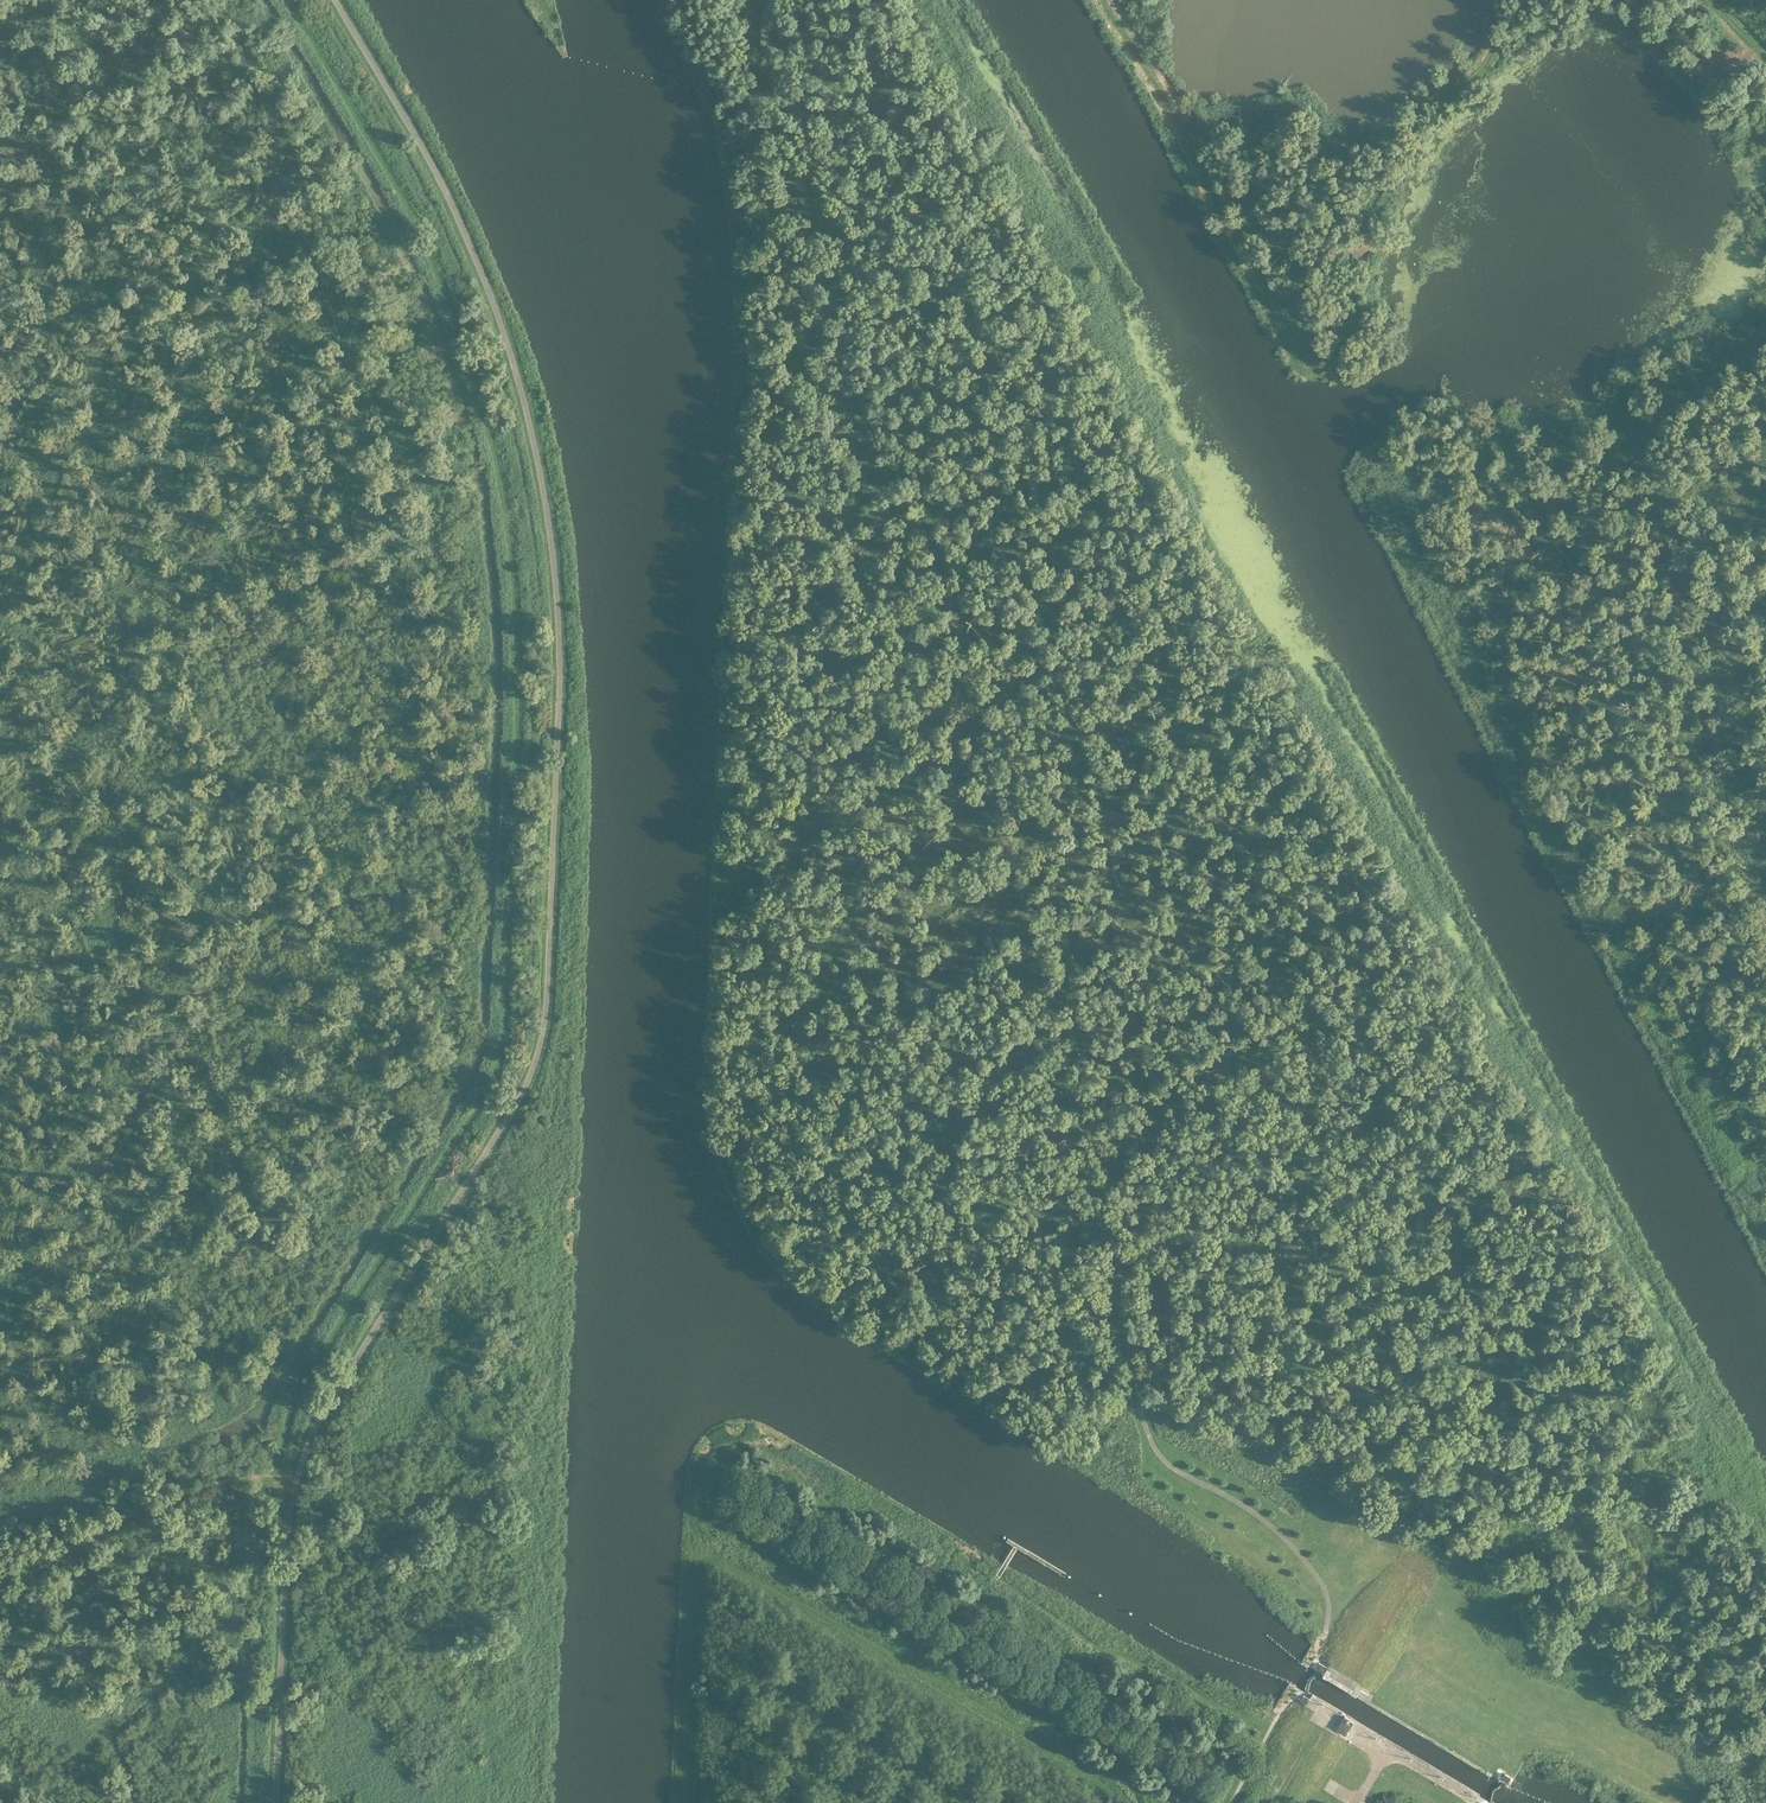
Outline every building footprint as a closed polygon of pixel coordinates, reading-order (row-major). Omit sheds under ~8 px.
[(1325,1673),(1327,1669),(1328,1668),(1322,1664),(1319,1669),(1325,1673)] [(1301,1700),(1307,1703),(1310,1698),(1304,1695),(1301,1700)] [(1354,1720),(1345,1715),(1343,1718),(1337,1728),(1346,1734),(1354,1720)] [(1511,1776),(1505,1773),(1502,1778),(1508,1782),(1511,1776)]
